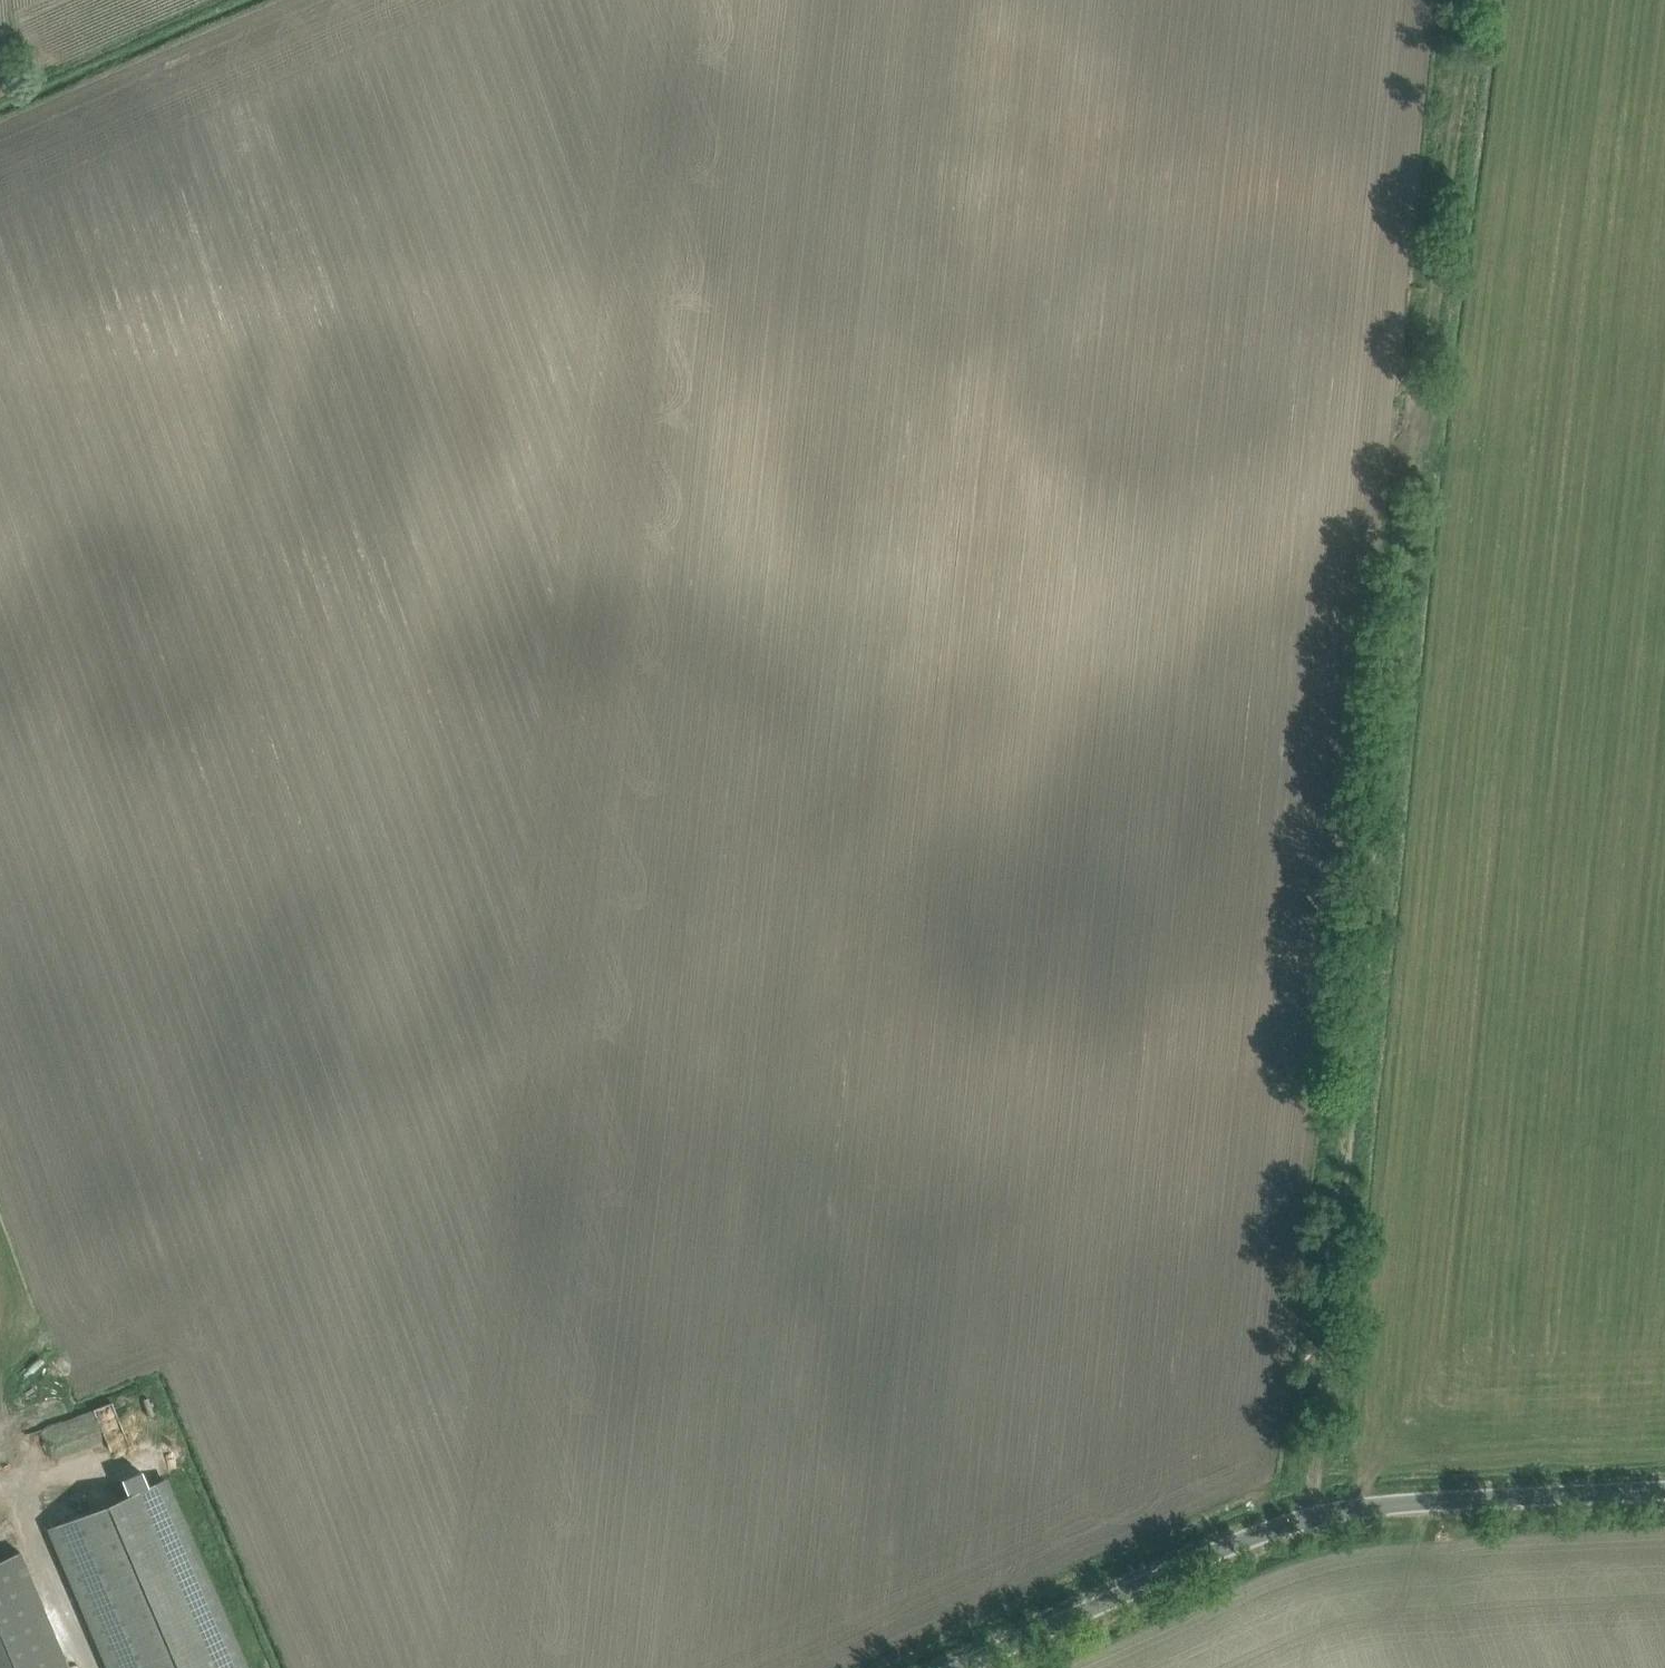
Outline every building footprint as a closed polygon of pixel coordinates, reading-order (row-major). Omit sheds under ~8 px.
[(43,1466),(107,1440),(103,1431),(122,1423),(113,1400),(30,1433),(43,1466)] [(169,1477),(48,1526),(108,1667),(250,1667),(169,1477)] [(0,1628),(0,1667),(17,1667),(0,1628)] [(66,1657),(40,1667),(71,1667),(66,1657)]
